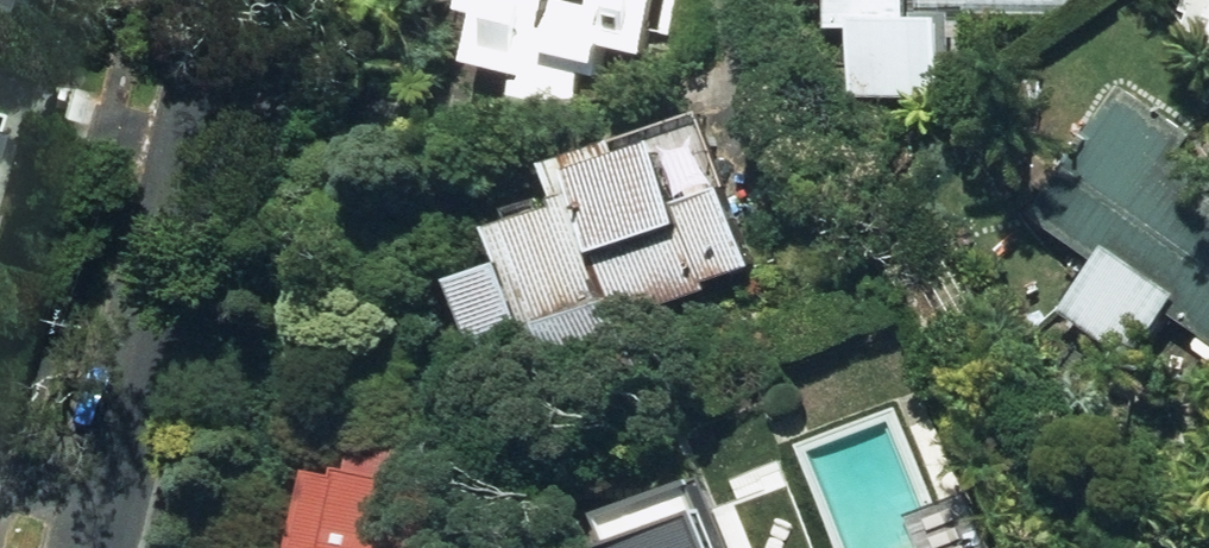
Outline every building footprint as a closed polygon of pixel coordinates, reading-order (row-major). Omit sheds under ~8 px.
[(476,10),(485,11),(475,62),(532,74),(528,92),(591,104),(595,83),(613,87),(621,47),(660,55),(671,0),(478,0),(476,10)] [(804,26),(847,28),(842,107),(961,114),(967,18),(908,14),(908,0),(806,0),(804,26)] [(1185,9),(1192,12),(1185,29),(1208,40),(1208,0),(1189,0),(1185,9)] [(1204,134),(1125,84),(1083,149),(1091,154),(1071,186),(1060,179),(1036,216),(1103,259),(1066,317),(1135,362),(1167,312),(1208,340),(1208,168),(1190,156),(1204,134)] [(0,139),(0,204),(19,145),(0,139)] [(499,235),(503,260),(451,277),(485,381),(715,306),(708,284),(755,268),(729,187),(690,200),(672,147),(574,180),(582,207),(499,235)] [(453,498),(315,472),(298,547),(442,547),(453,498)] [(713,498),(617,536),(622,547),(733,547),(713,498)]
